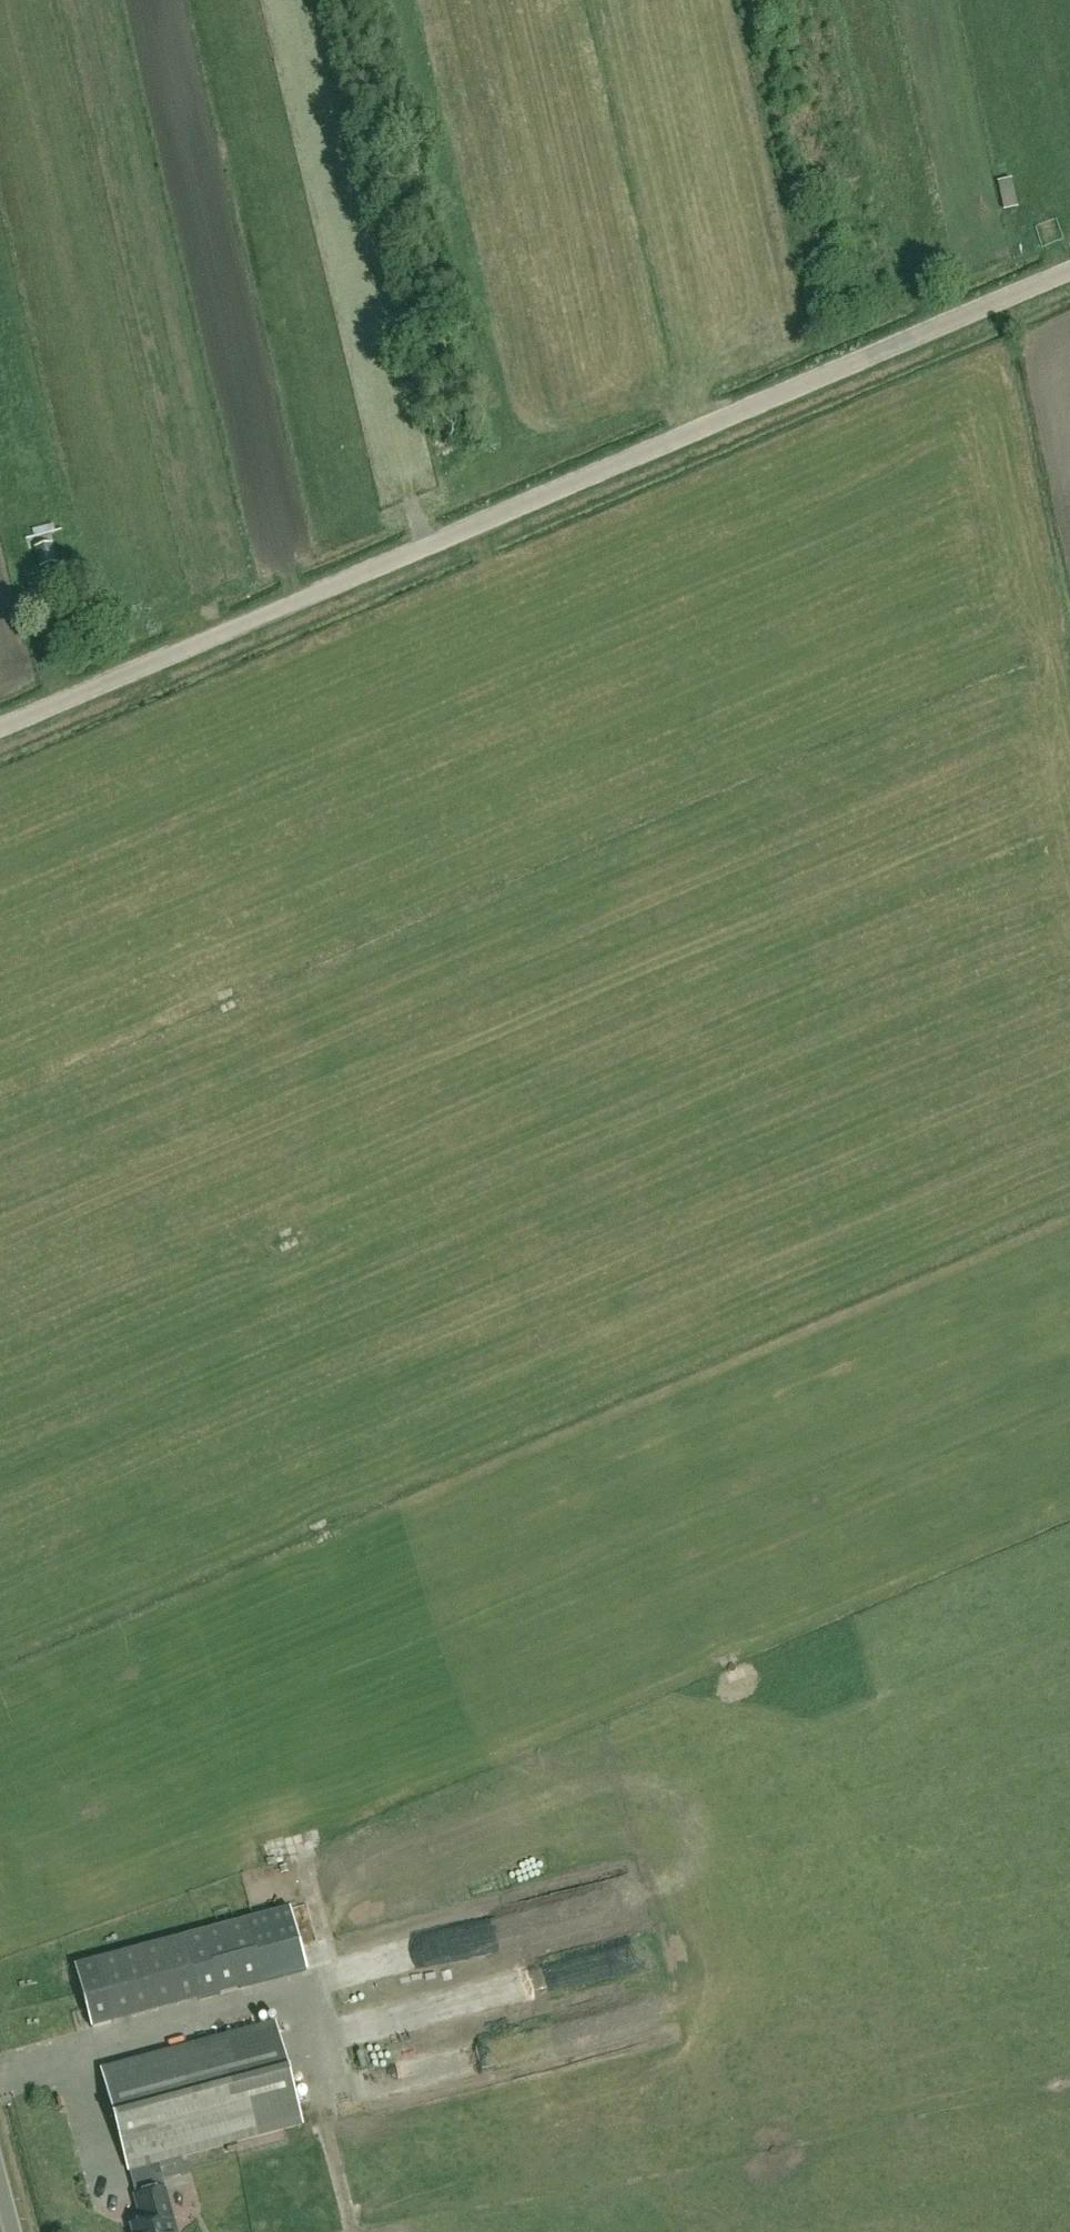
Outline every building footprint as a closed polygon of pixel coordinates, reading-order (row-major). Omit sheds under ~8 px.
[(181,1938),(198,2000),(305,1972),(288,1910),(181,1938)] [(198,2000),(181,1938),(99,1960),(116,2022),(198,2000)] [(89,2030),(116,2022),(99,1960),(72,1967),(89,2030)] [(299,2126),(272,2025),(100,2072),(127,2172),(299,2126)] [(130,2227),(132,2231),(168,2231),(165,2220),(169,2219),(161,2190),(136,2197),(134,2198),(141,2225),(130,2227)]
